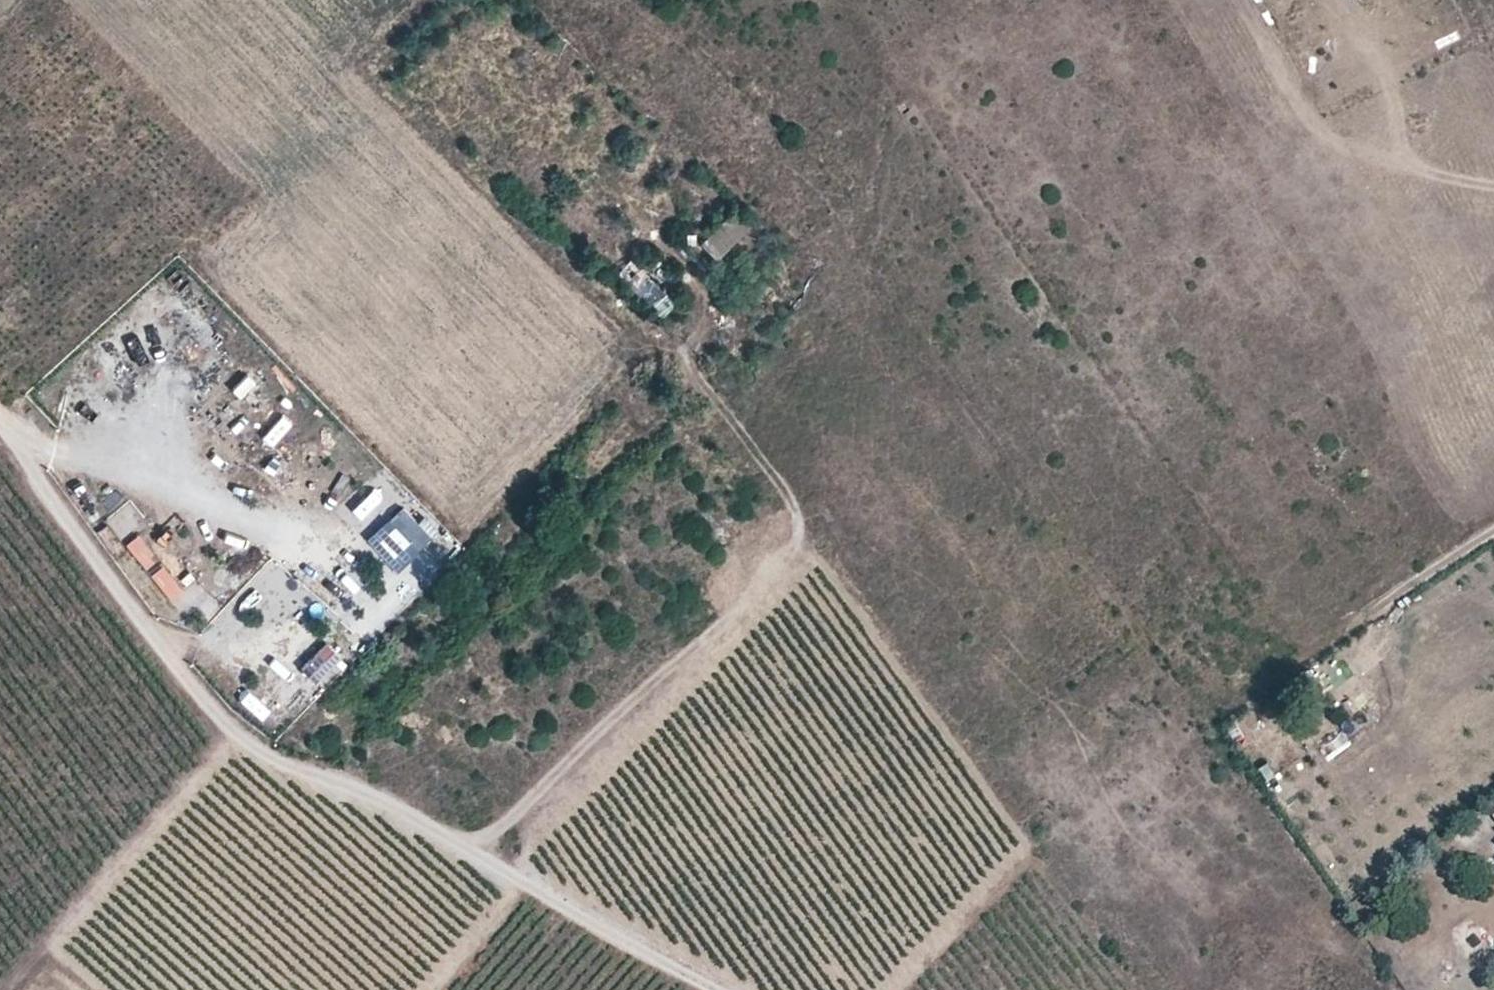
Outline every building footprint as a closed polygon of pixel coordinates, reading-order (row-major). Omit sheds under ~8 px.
[(742,281),(783,242),(742,206),(706,246),(742,281)] [(676,302),(647,275),(632,291),(661,316),(676,302)] [(393,547),(406,533),(389,517),(368,540),(398,567),(405,559),(393,547)]
